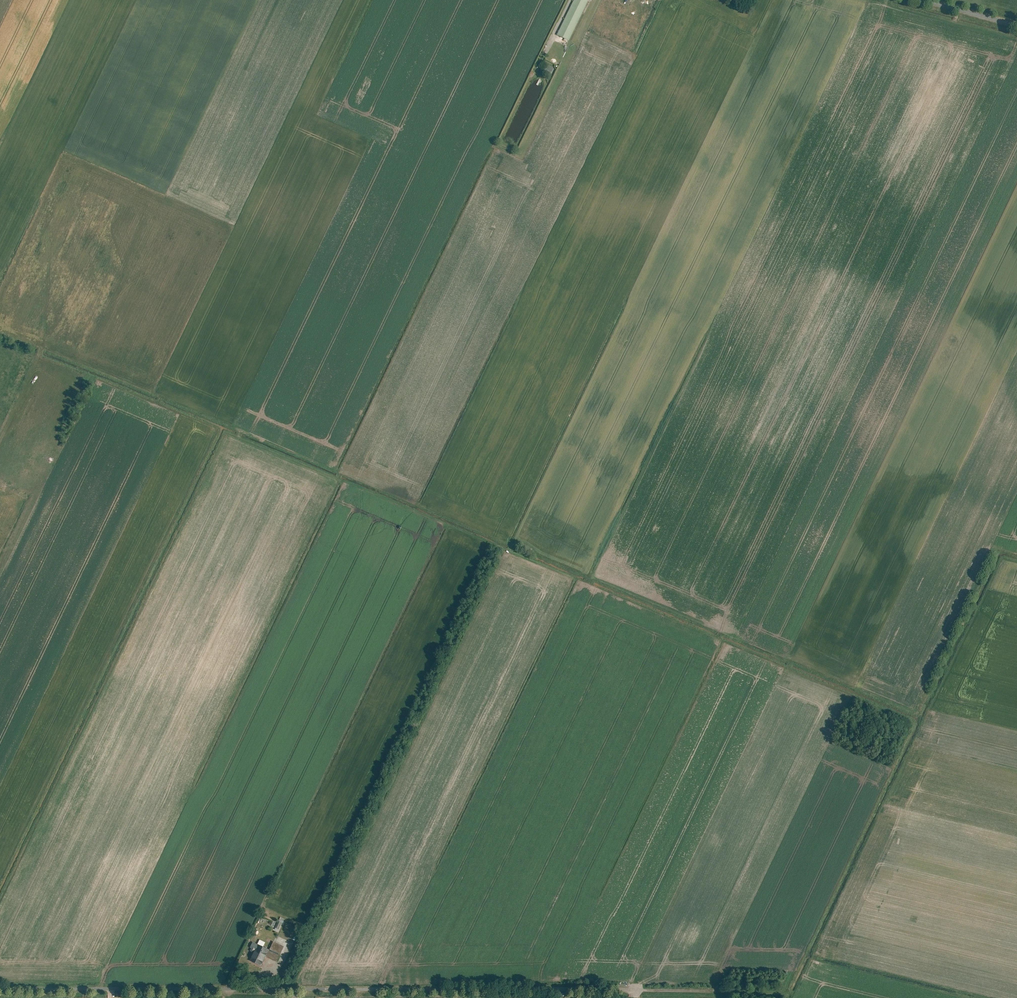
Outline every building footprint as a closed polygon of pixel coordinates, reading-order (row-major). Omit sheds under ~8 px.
[(587,0),(574,0),(557,35),(569,40),(588,0),(587,0)] [(554,68),(547,65),(544,70),(551,74),(554,68)] [(269,950),(252,942),(249,948),(251,949),(250,952),(253,953),(249,962),(260,968),(265,957),(269,950)] [(273,942),(269,950),(265,957),(276,962),(283,947),(273,942)]
